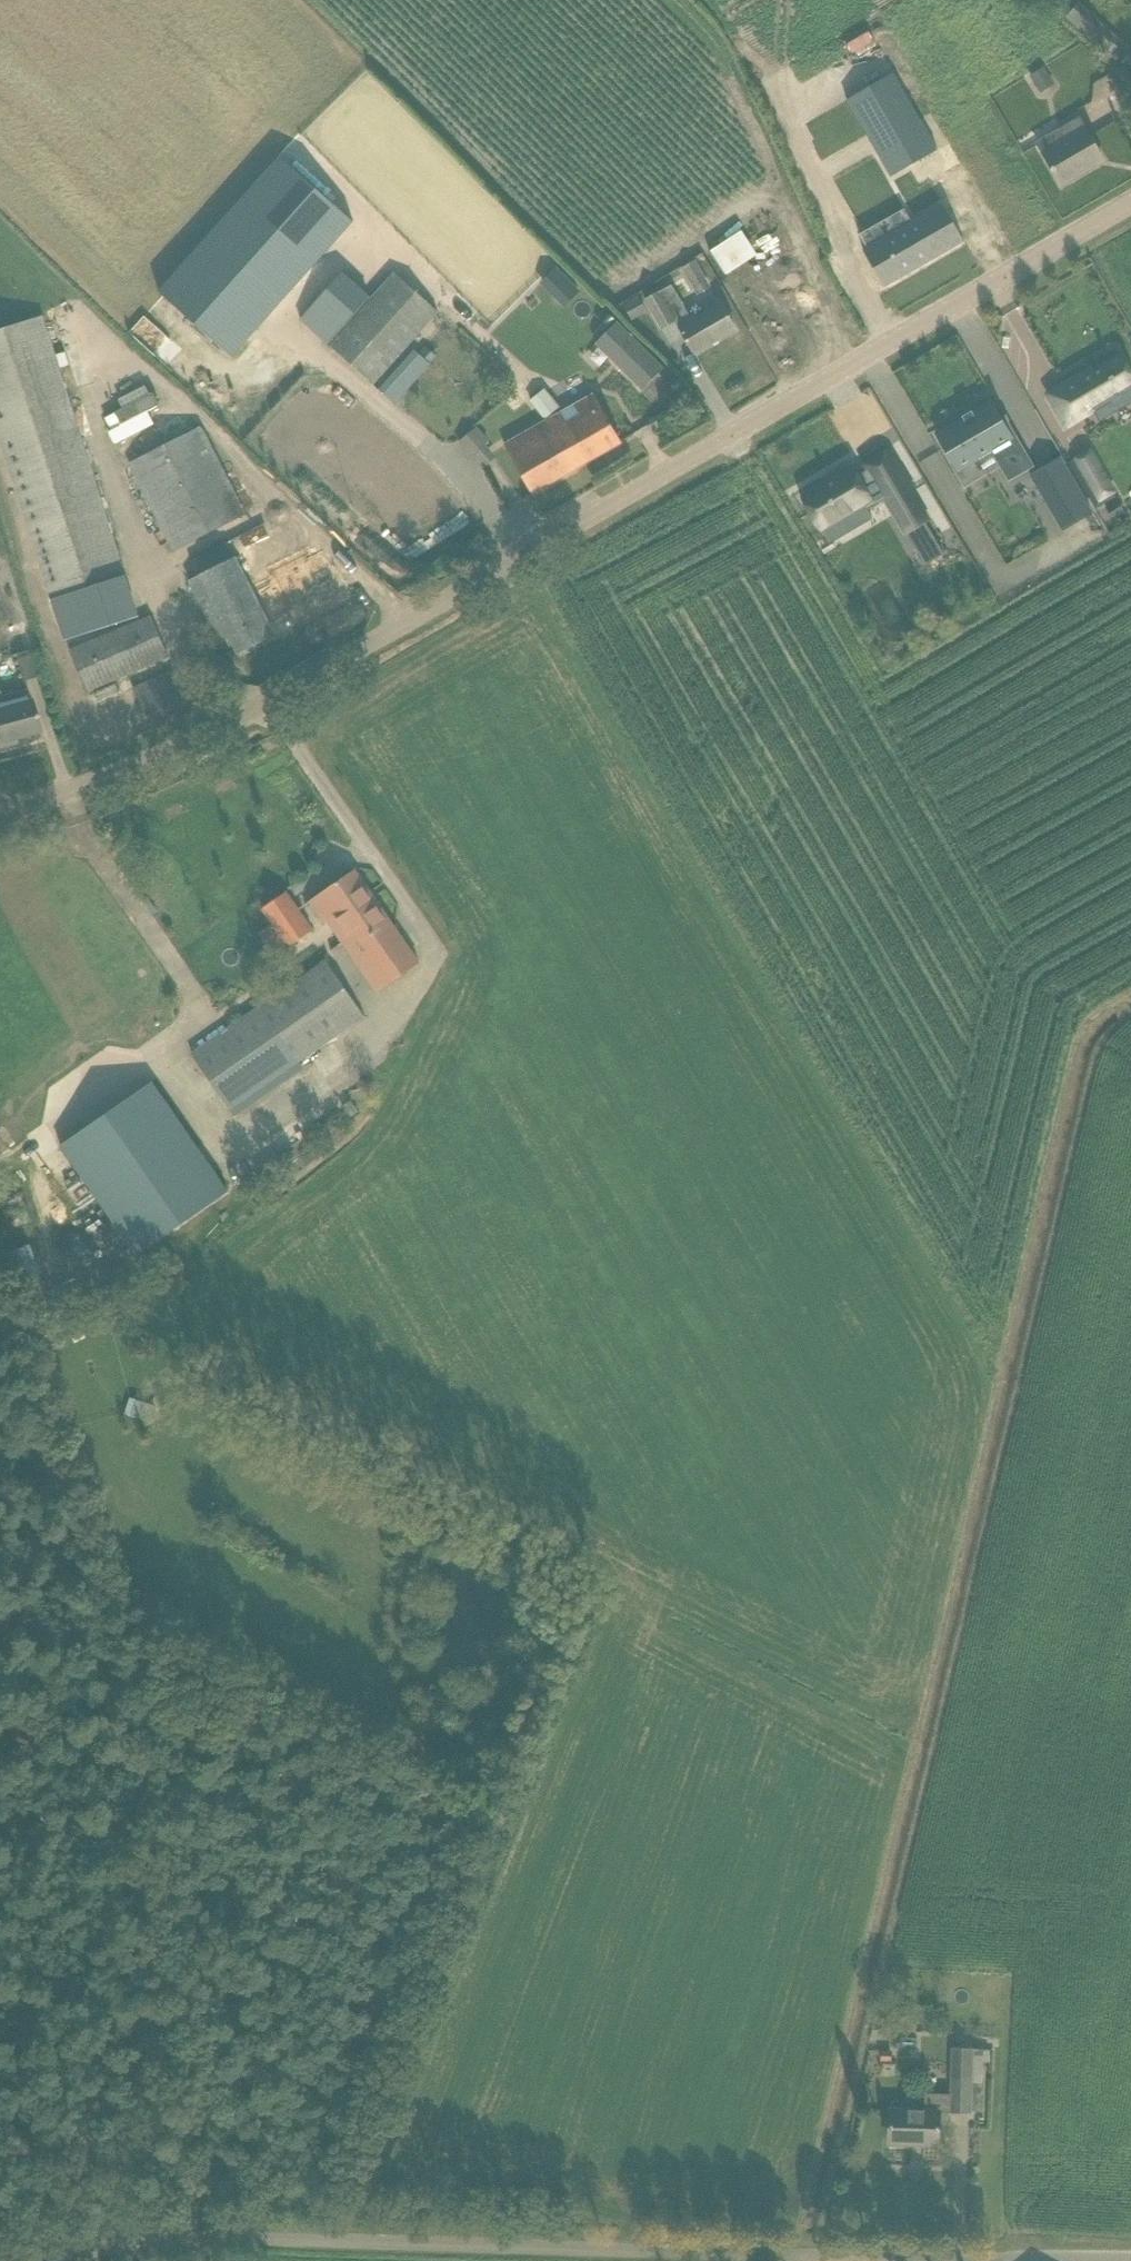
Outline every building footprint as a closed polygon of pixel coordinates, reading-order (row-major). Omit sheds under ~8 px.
[(1066,4),(1060,11),(1065,15),(1071,8),(1066,4)] [(1081,6),(1069,16),(1096,46),(1108,35),(1081,6)] [(1044,66),(1031,74),(1041,91),(1054,84),(1044,66)] [(893,73),(847,100),(891,177),(937,150),(893,73)] [(1043,154),(1061,185),(1104,161),(1080,120),(1062,130),(1067,139),(1043,154)] [(281,156),(159,292),(187,317),(232,357),(264,321),(353,221),(303,177),(281,156)] [(941,204),(861,250),(883,287),(962,240),(941,204)] [(716,245),(727,271),(763,256),(751,230),(716,245)] [(711,287),(695,260),(681,268),(697,295),(711,287)] [(354,284),(313,331),(374,385),(438,314),(393,274),(371,299),(354,284)] [(567,280),(553,294),(564,305),(578,291),(567,280)] [(675,320),(684,334),(695,354),(736,330),(721,305),(692,322),(672,286),(645,301),(661,328),(675,320)] [(638,297),(624,305),(632,319),(646,311),(638,297)] [(62,638),(138,616),(126,575),(44,316),(0,330),(0,439),(50,597),(62,638)] [(616,322),(595,343),(643,390),(663,369),(616,322)] [(415,350),(379,390),(394,403),(429,363),(415,350)] [(1130,400),(1130,374),(1120,355),(1092,371),(1091,370),(1049,394),(1066,425),(1094,409),(1100,419),(1130,400)] [(544,389),(529,401),(544,419),(558,407),(544,389)] [(505,445),(532,493),(621,443),(594,394),(505,445)] [(967,441),(940,457),(962,495),(995,475),(1000,484),(1027,469),(1009,438),(1004,441),(995,425),(976,436),(975,435),(966,440),(967,441)] [(140,458),(129,463),(173,550),(247,514),(203,427),(192,432),(140,458)] [(478,428),(460,443),(472,456),(490,441),(478,428)] [(1060,458),(1031,476),(1063,530),(1092,513),(1060,458)] [(832,479),(801,497),(821,531),(842,519),(841,517),(863,504),(866,511),(885,500),(906,534),(929,520),(911,489),(913,488),(903,470),(876,486),(867,470),(858,476),(851,464),(830,476),(832,479)] [(1107,477),(1084,490),(1095,508),(1117,495),(1107,477)] [(1107,508),(1113,519),(1125,512),(1119,501),(1107,508)] [(934,537),(915,548),(925,565),(944,554),(934,537)] [(253,591),(235,557),(226,541),(190,559),(198,576),(189,580),(211,624),(216,621),(225,640),(229,638),(238,654),(275,635),(269,622),(262,610),(253,591)] [(314,560),(253,591),(262,610),(269,622),(288,612),(295,625),(316,614),(344,600),(342,595),(369,581),(354,552),(336,561),(334,556),(317,565),(314,560)] [(69,651),(87,692),(169,657),(151,616),(69,651)] [(134,689),(151,728),(192,711),(175,671),(134,689)] [(3,703),(0,704),(0,749),(17,744),(15,738),(39,731),(31,702),(4,709),(3,703)] [(360,967),(378,992),(419,963),(354,870),(309,901),(323,922),(335,914),(368,962),(360,967)] [(262,909),(288,946),(312,930),(286,892),(262,909)] [(232,1029),(194,1056),(231,1109),(309,1054),(364,1015),(338,979),(327,962),(292,986),(232,1029)] [(152,1081),(60,1145),(136,1255),(228,1191),(152,1081)] [(981,2111),(982,2083),(983,2061),(988,2062),(989,2049),(974,2049),(974,2048),(951,2047),(950,2082),(950,2094),(925,2095),(925,2106),(890,2106),(890,2121),(889,2143),(938,2145),(939,2112),(949,2112),(971,2112),(971,2111),(981,2111)] [(881,2053),(881,2061),(891,2061),(891,2053),(881,2053)]
